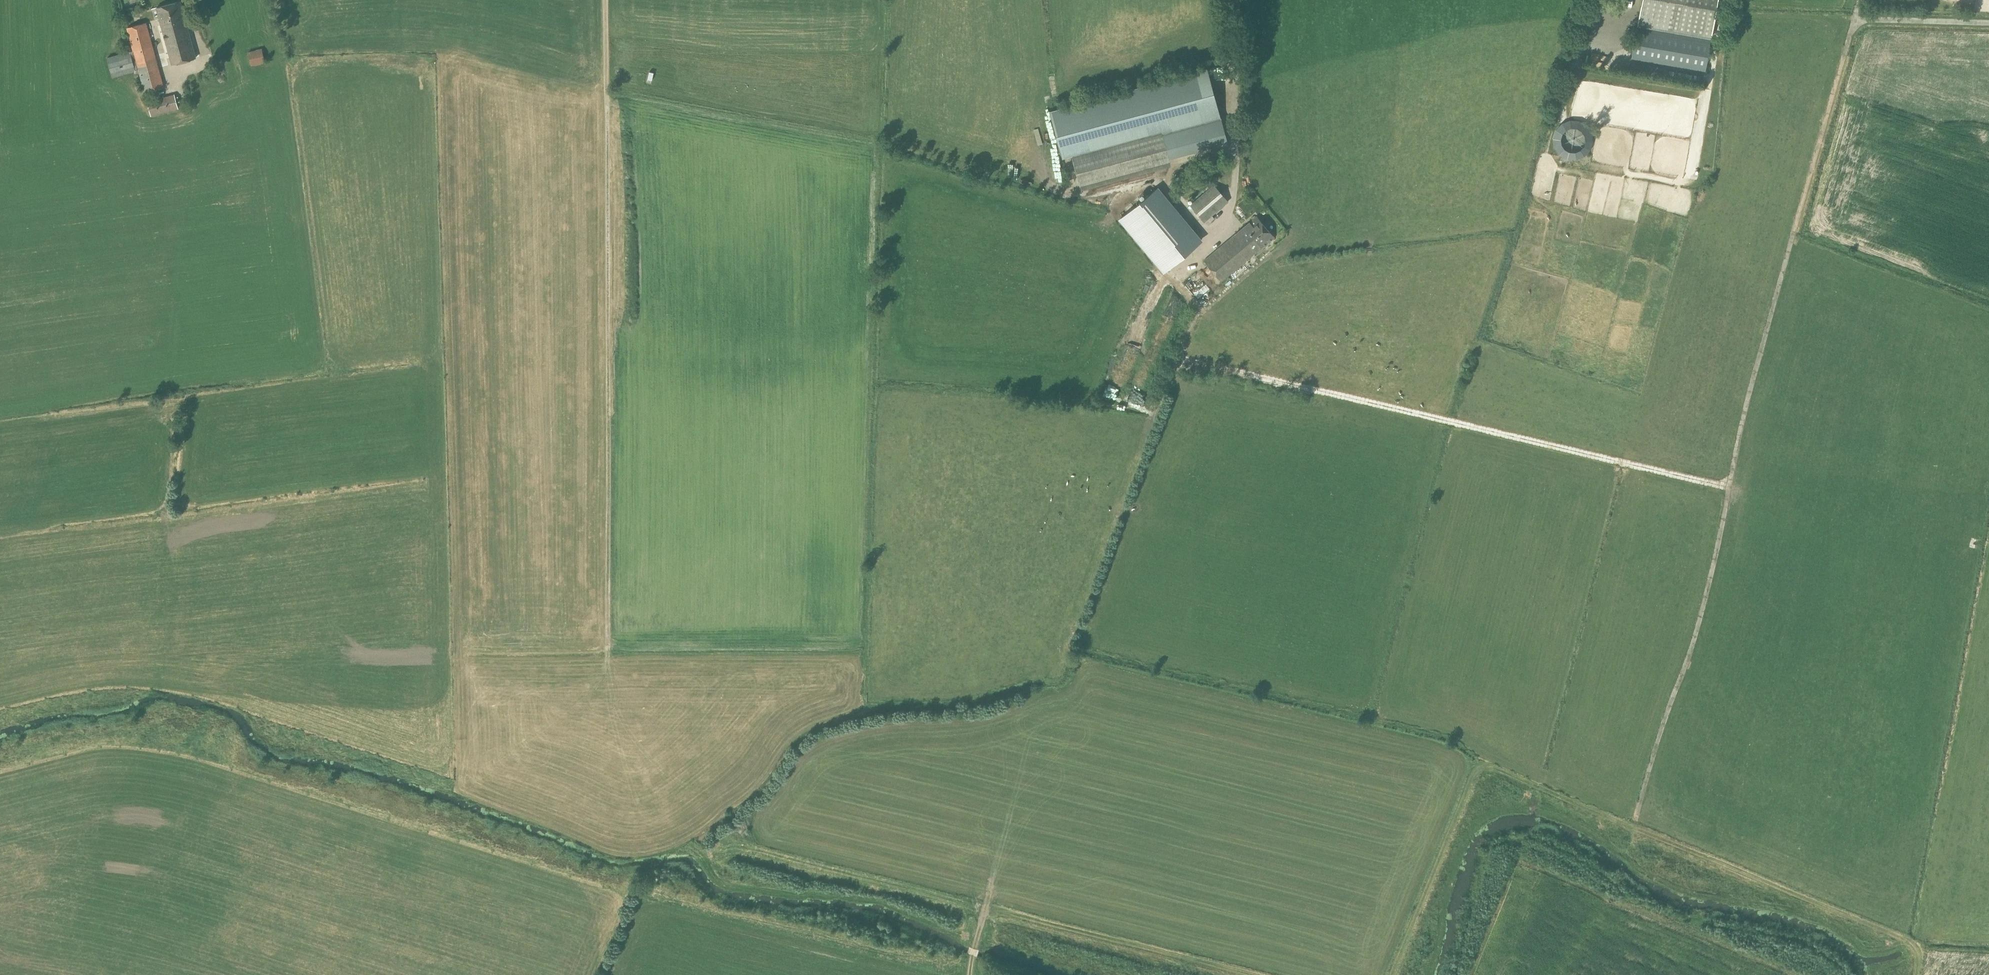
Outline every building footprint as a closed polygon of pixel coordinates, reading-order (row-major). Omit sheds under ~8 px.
[(1711,38),(1717,0),(1642,0),(1638,26),(1711,38)] [(157,7),(173,64),(196,58),(180,1),(157,7)] [(1600,26),(1615,29),(1616,23),(1601,20),(1600,26)] [(135,71),(139,70),(144,92),(164,87),(147,22),(127,27),(133,51),(130,52),(130,51),(107,57),(113,78),(136,72),(135,71)] [(1705,71),(1710,41),(1637,28),(1632,58),(1705,71)] [(266,63),(262,48),(249,52),(252,66),(266,63)] [(1206,69),(1049,112),(1062,160),(1073,157),(1080,182),(1227,141),(1206,69)] [(175,94),(147,101),(151,116),(179,108),(175,94)] [(1190,205),(1204,222),(1228,201),(1214,185),(1190,205)] [(1102,198),(1113,194),(1109,186),(1099,190),(1102,198)] [(1067,187),(1061,190),(1065,197),(1071,194),(1067,187)] [(1166,272),(1198,244),(1153,191),(1121,219),(1166,272)] [(1204,261),(1221,282),(1274,237),(1257,217),(1204,261)] [(1189,290),(1199,280),(1191,273),(1182,283),(1189,290)]
